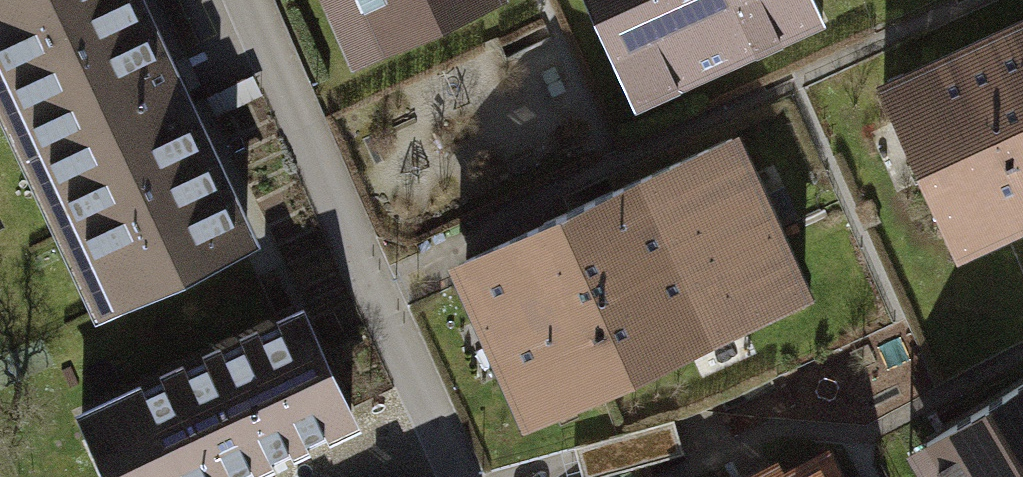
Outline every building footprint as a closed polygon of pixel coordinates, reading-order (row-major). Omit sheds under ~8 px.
[(244,249),(131,0),(0,0),(0,95),(100,314),(244,249)] [(355,64),(494,0),(326,0),(355,64)] [(637,103),(821,21),(811,0),(591,0),(637,103)] [(866,113),(945,284),(1022,249),(1022,41),(866,113)] [(800,299),(728,143),(460,266),(531,422),(800,299)] [(88,419),(114,476),(218,476),(346,414),(302,318),(88,419)] [(908,439),(931,476),(1022,476),(1022,372),(908,439)] [(677,419),(580,446),(589,476),(686,449),(677,419)] [(829,459),(795,476),(838,476),(829,459)]
